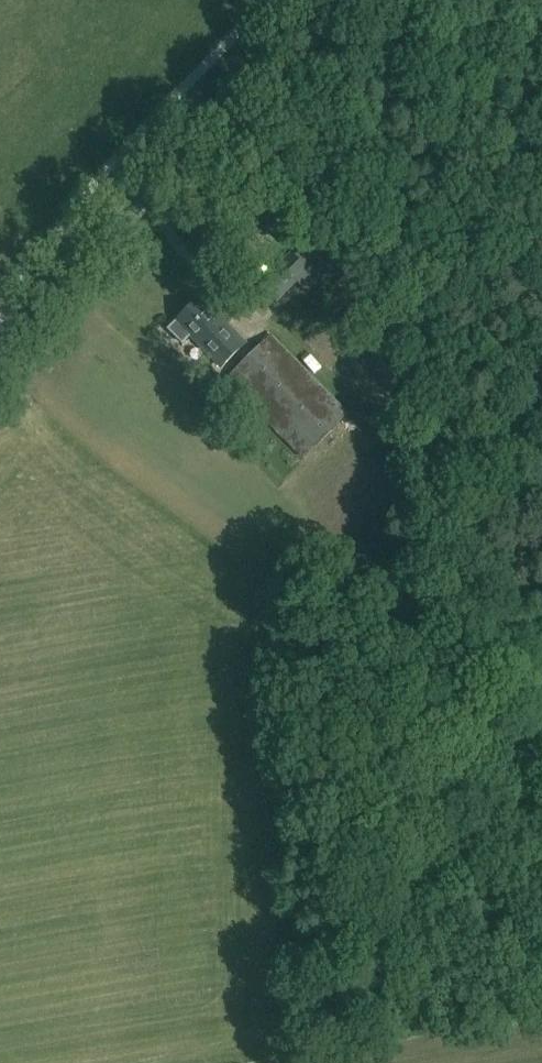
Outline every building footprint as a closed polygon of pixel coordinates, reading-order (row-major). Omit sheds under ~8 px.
[(297,279),(323,254),(312,244),(286,269),(284,271),(289,277),(292,275),(297,279)] [(277,301),(293,284),(270,263),(254,279),(277,301)] [(221,367),(245,343),(218,316),(216,317),(198,300),(176,322),(221,367)] [(271,337),(227,380),(303,458),(347,415),(271,337)] [(317,359),(340,356),(338,343),(315,346),(317,359)]
